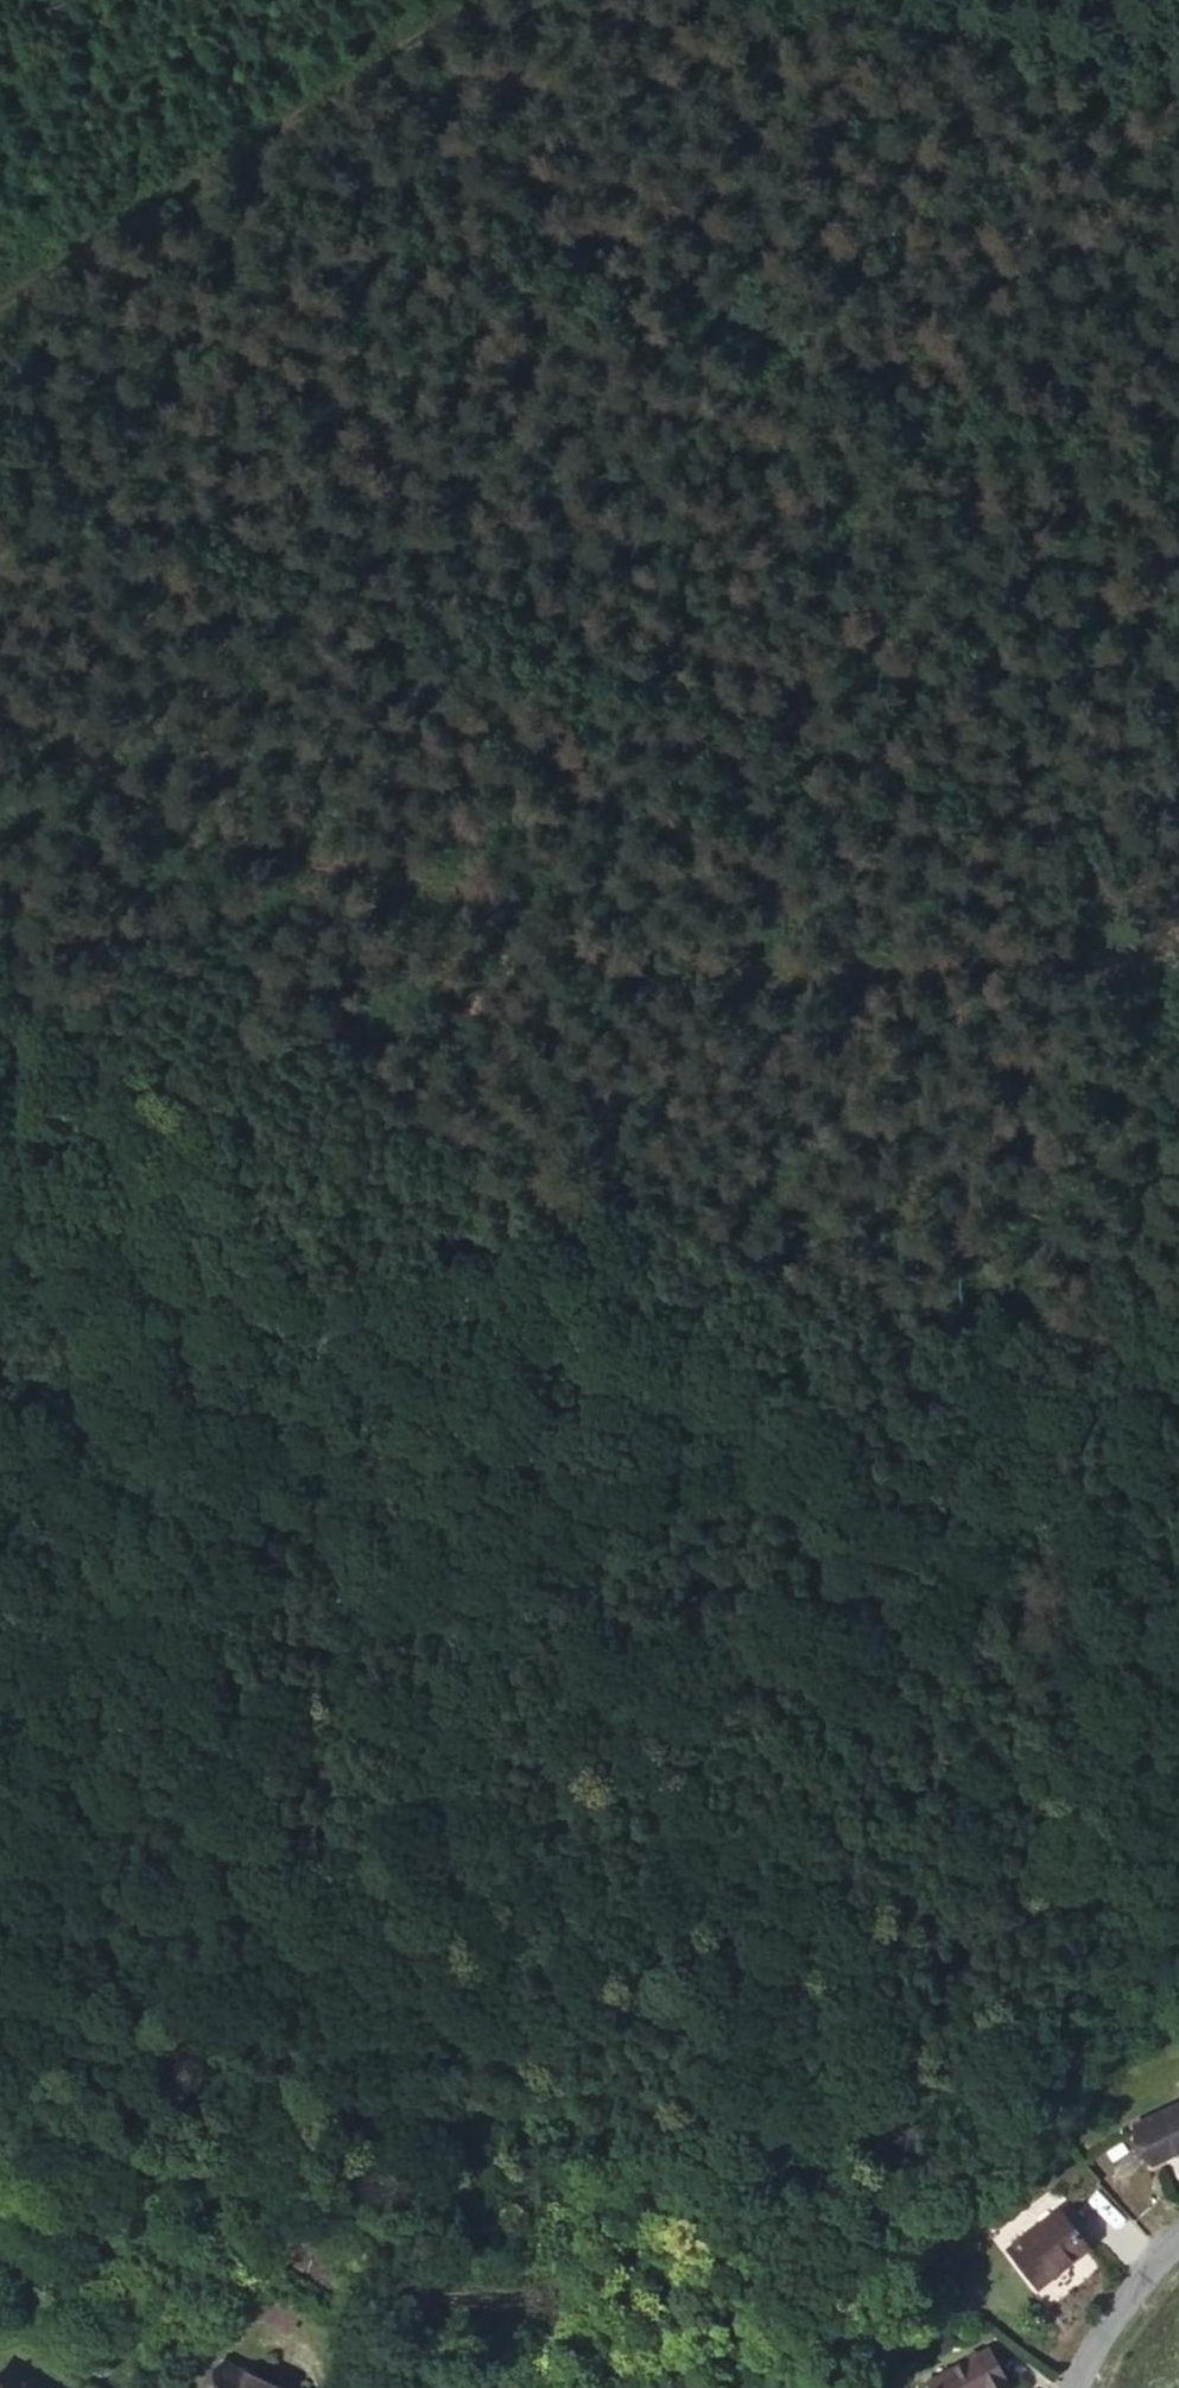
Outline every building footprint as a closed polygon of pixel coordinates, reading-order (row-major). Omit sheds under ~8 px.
[(1127,2122),(1147,2164),(1178,2147),(1178,2095),(1127,2122)] [(1089,2245),(1057,2208),(1005,2249),(1037,2287),(1089,2245)] [(224,2357),(210,2387),(290,2387),(224,2357)] [(980,2366),(938,2387),(992,2387),(980,2366)]
